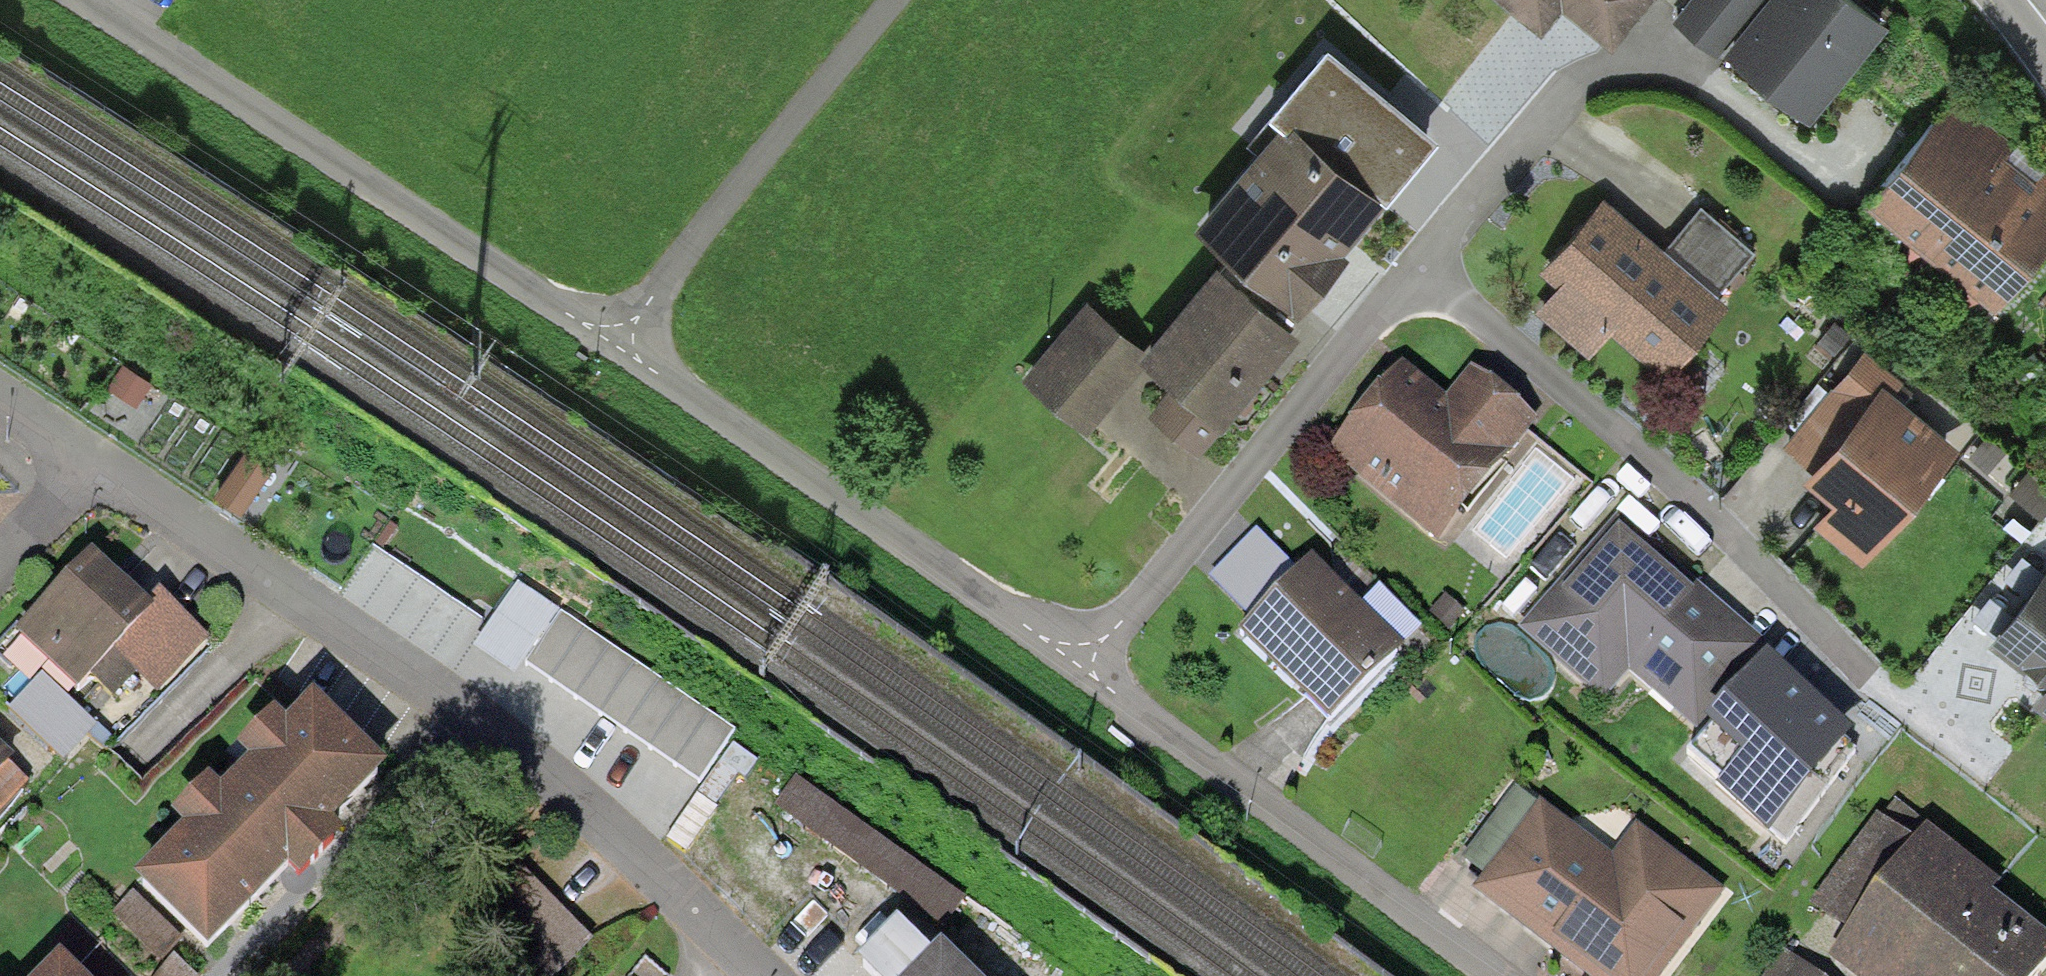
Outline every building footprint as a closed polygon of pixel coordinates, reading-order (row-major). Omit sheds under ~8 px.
[(1541,40),(1562,14),(1611,53),(1654,0),(1492,0),(1541,40)] [(1673,25),(1716,60),(1764,0),(1692,0),(1673,25)] [(1849,0),(1772,0),(1721,63),(1811,129),(1888,31),(1849,0)] [(1441,148),(1329,54),(1267,123),(1279,134),(1288,141),(1293,134),(1381,209),(1386,213),(1441,148)] [(1954,98),(1863,211),(1994,315),(2045,249),(2045,171),(2044,169),(2035,181),(2007,159),(2016,147),(1954,98)] [(1279,134),(1195,235),(1297,320),(1345,263),(1339,258),(1381,209),(1293,134),(1288,141),(1279,134)] [(1670,382),(1731,309),(1718,298),(1664,252),(1603,201),(1541,275),(1557,291),(1535,314),(1590,361),(1610,337),(1670,382)] [(1702,210),(1664,252),(1718,298),(1754,257),(1702,210)] [(1223,436),(1303,342),(1219,269),(1147,353),(1138,363),(1145,370),(1171,392),(1149,419),(1200,463),(1223,436)] [(1147,353),(1089,303),(1020,382),(1085,439),(1145,370),(1138,363),(1147,353)] [(1961,454),(1894,393),(1902,383),(1866,352),(1784,448),(1812,472),(1800,486),(1830,511),(1816,528),(1863,568),(1961,454)] [(1539,416),(1472,362),(1446,394),(1402,358),(1327,449),(1438,539),(1539,416)] [(153,379),(122,359),(108,381),(139,401),(153,379)] [(272,463),(245,445),(215,489),(242,507),(272,463)] [(1490,540),(1521,563),(1581,484),(1550,461),(1490,540)] [(1766,642),(1618,510),(1517,625),(1601,700),(1629,669),(1695,727),(1707,713),(1766,642)] [(1296,565),(1256,524),(1207,574),(1248,614),(1296,565)] [(124,578),(94,549),(17,630),(80,689),(91,676),(113,697),(136,673),(112,650),(154,606),(148,600),(124,578)] [(1352,588),(1313,550),(1296,565),(1248,614),(1239,625),(1329,713),(1406,641),(1362,598),(1352,588)] [(445,664),(476,630),(395,556),(364,591),(445,664)] [(1990,647),(2029,678),(2045,691),(2045,575),(1990,647)] [(1379,581),(1362,598),(1406,641),(1423,623),(1379,581)] [(525,661),(560,611),(518,582),(473,647),(515,676),(525,661)] [(160,587),(148,600),(154,606),(112,650),(136,673),(162,695),(214,642),(160,587)] [(1466,610),(1445,592),(1429,611),(1449,629),(1466,610)] [(733,731),(560,611),(525,661),(698,781),(733,731)] [(1853,724),(1766,642),(1707,713),(1711,718),(1686,747),(1719,775),(1716,781),(1769,828),(1853,724)] [(96,722),(42,673),(10,708),(65,756),(96,722)] [(387,762),(314,690),(288,716),(275,704),(236,743),(249,755),(221,784),(209,772),(171,811),(184,824),(133,876),(208,950),(289,868),(299,878),(312,864),(345,831),(331,818),(387,762)] [(2035,707),(2045,716),(2045,694),(2035,707)] [(13,754),(0,743),(0,768),(13,754)] [(964,895),(796,777),(774,807),(943,926),(964,895)] [(1484,871),(1538,801),(1514,783),(1463,854),(1484,871)] [(1540,797),(1538,801),(1484,871),(1473,886),(1540,936),(1592,975),(1659,975),(1725,889),(1637,819),(1612,851),(1540,797)] [(1924,820),(1914,833),(1875,810),(1809,898),(1846,926),(1826,953),(1857,975),(2032,975),(2045,958),(2045,927),(1992,885),(1998,877),(1924,820)] [(511,860),(468,905),(542,975),(553,975),(591,937),(511,860)] [(930,951),(897,919),(858,959),(875,975),(906,975),(930,951)] [(941,940),(930,951),(906,975),(977,975),(941,940)] [(1783,946),(1761,975),(1824,975),(1783,946)] [(60,952),(36,975),(84,975),(60,952)]
